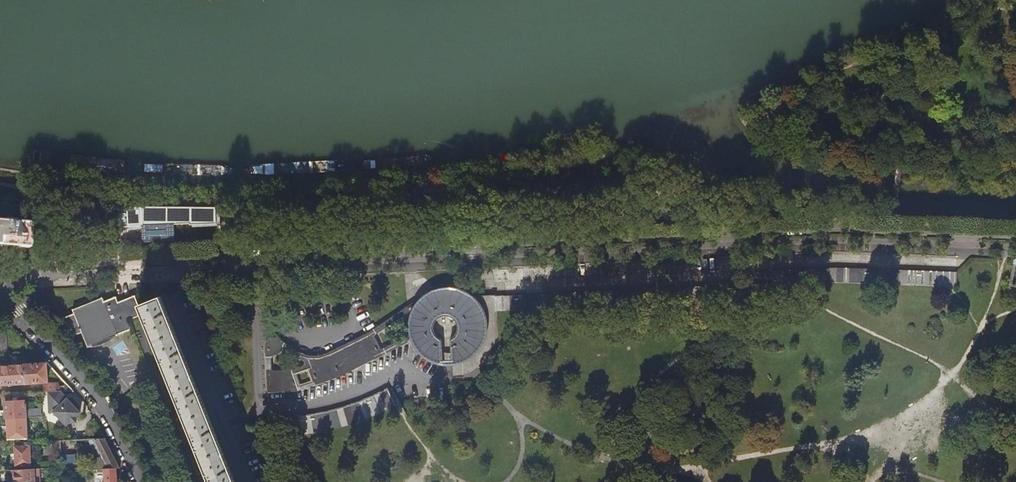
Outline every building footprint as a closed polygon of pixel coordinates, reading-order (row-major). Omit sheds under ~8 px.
[(216,209),(116,207),(117,227),(191,224),(191,225),(217,224),(216,209)] [(29,247),(30,224),(14,222),(14,221),(7,220),(7,222),(0,222),(0,245),(29,247)] [(1013,259),(1008,286),(1015,288),(1015,260),(1013,259)] [(839,269),(778,271),(779,285),(833,283),(958,287),(958,273),(839,269)] [(758,285),(499,297),(499,311),(759,300),(758,285)] [(453,375),(464,374),(463,353),(465,351),(469,347),(473,343),(475,338),(477,332),(477,326),(477,321),(475,315),(473,310),(470,305),(465,301),(461,298),(455,296),(450,295),(444,294),(439,295),(433,297),(428,300),(424,303),(420,307),(417,312),(415,318),(414,323),(414,329),(415,335),(417,340),(420,345),(423,349),(428,353),(433,356),(438,357),(444,358),(450,358),(451,358),(453,375)] [(128,320),(143,314),(140,306),(136,295),(119,302),(117,296),(115,297),(104,301),(102,297),(72,309),(74,313),(61,318),(77,335),(81,333),(86,346),(95,346),(103,343),(110,340),(115,336),(118,333),(132,328),(128,320)] [(162,297),(140,306),(143,314),(210,481),(235,481),(162,297)] [(276,353),(279,350),(281,347),(279,343),(276,340),(272,340),(269,343),(268,347),(268,356),(271,356),(272,353),(276,353)] [(336,359),(310,368),(317,382),(342,374),(381,354),(375,340),(336,359)] [(46,364),(0,367),(0,386),(47,382),(46,364)] [(291,375),(269,376),(270,390),(297,389),(291,375)] [(61,391),(63,391),(62,387),(59,387),(59,383),(52,383),(50,385),(44,386),(44,392),(49,392),(61,391)] [(324,412),(297,415),(300,435),(309,433),(324,431),(350,426),(374,416),(388,410),(396,406),(388,389),(374,396),(350,405),(324,412)] [(61,391),(49,392),(50,413),(54,413),(67,426),(69,423),(76,423),(77,416),(80,413),(68,399),(61,400),(61,391)] [(27,418),(37,418),(42,417),(42,409),(26,410),(25,401),(5,402),(6,411),(0,412),(0,419),(6,419),(27,418)] [(28,439),(27,418),(6,419),(8,440),(28,439)] [(105,439),(91,440),(101,458),(103,457),(109,469),(116,468),(119,468),(105,439)] [(73,441),(60,441),(60,448),(62,468),(62,473),(75,472),(73,441)] [(31,466),(30,443),(15,443),(16,466),(31,466)] [(116,468),(109,469),(104,469),(105,481),(117,481),(116,468)] [(15,481),(40,481),(39,469),(14,471),(15,481)]
